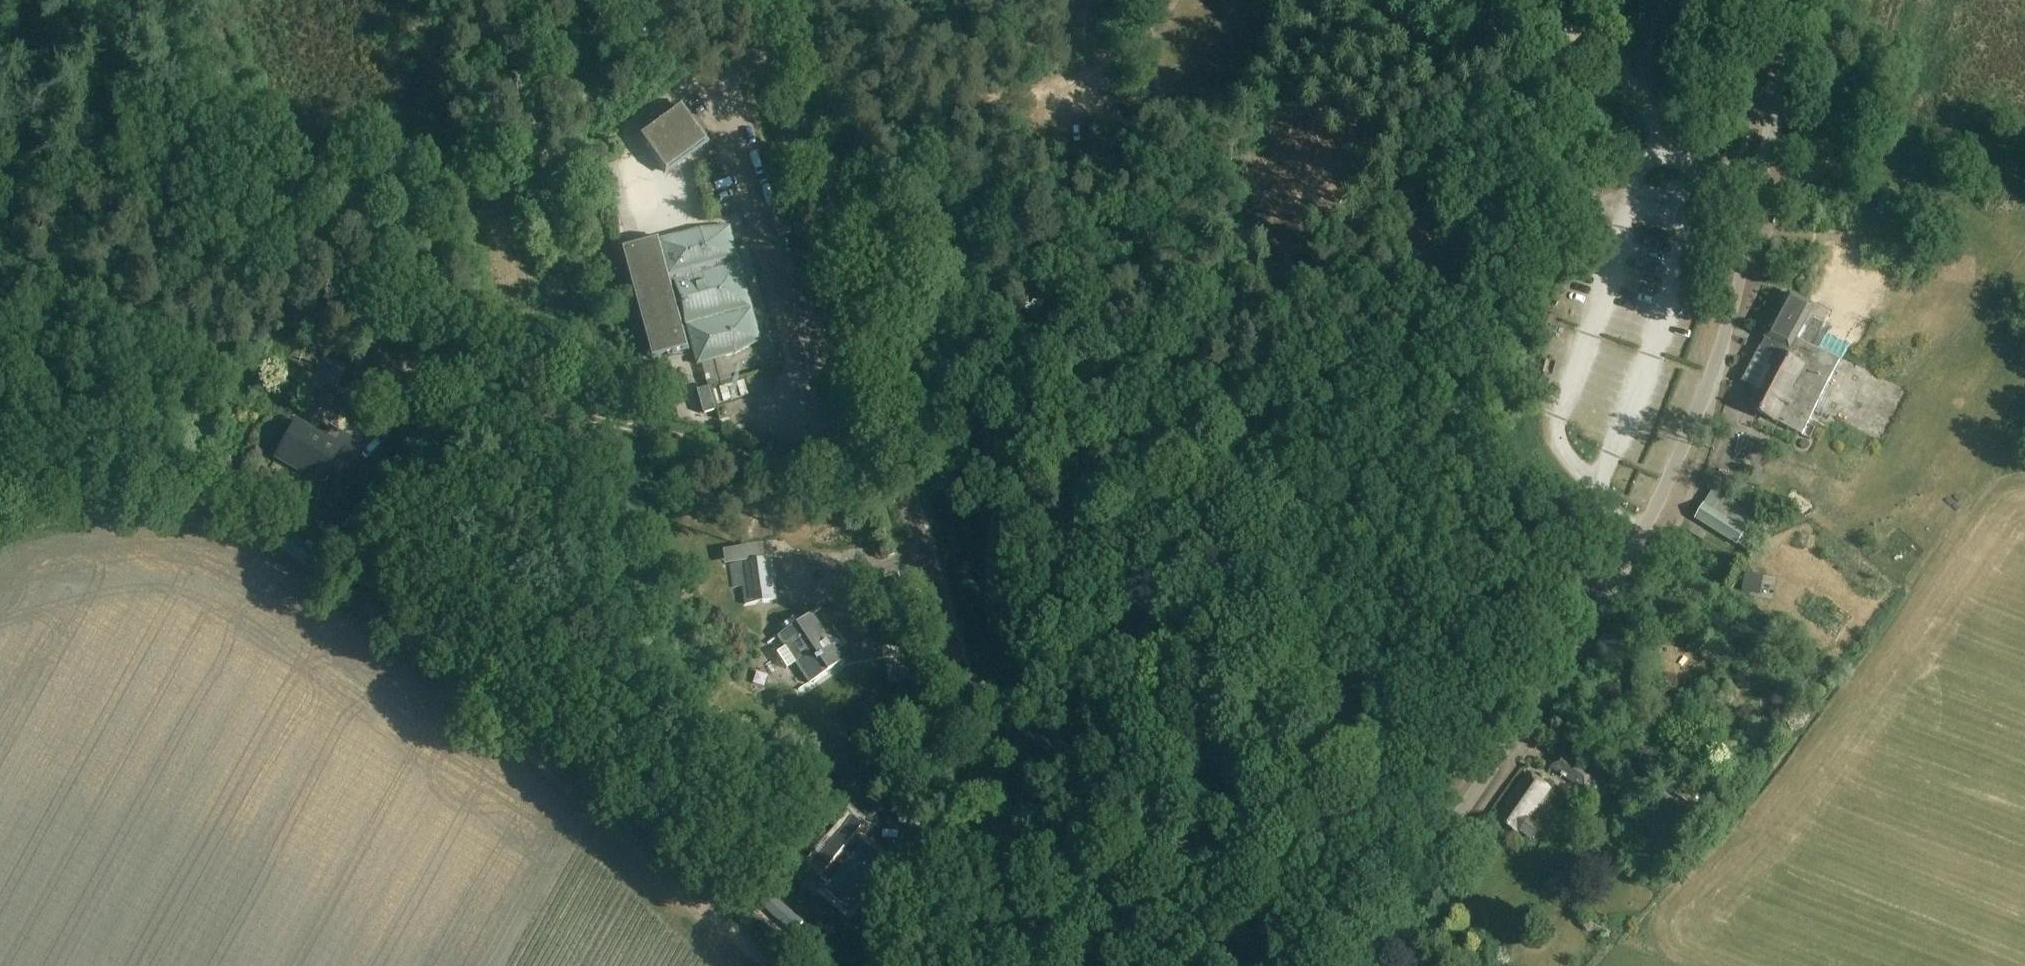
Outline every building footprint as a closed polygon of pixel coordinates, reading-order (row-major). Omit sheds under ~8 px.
[(1657,103),(1662,109),(1673,107),(1674,99),(1669,93),(1660,95),(1657,103)] [(665,173),(706,142),(679,106),(638,137),(665,173)] [(649,360),(688,349),(670,283),(673,282),(696,366),(760,348),(727,229),(698,230),(655,242),(654,240),(619,250),(649,360)] [(1781,308),(1743,383),(1756,392),(1748,407),(1801,436),(1841,363),(1874,299),(1829,283),(1825,296),(1839,302),(1831,325),(1820,345),(1831,351),(1828,356),(1796,340),(1806,321),(1781,308)] [(677,410),(668,371),(667,367),(643,372),(653,416),(677,410)] [(385,380),(373,402),(386,409),(398,387),(385,380)] [(323,389),(317,403),(332,410),(338,396),(323,389)] [(321,484),(336,457),(337,454),(349,460),(358,443),(330,428),(325,437),(297,422),(277,460),(321,484)] [(404,422),(392,442),(403,448),(414,428),(404,422)] [(751,514),(767,515),(767,503),(751,503),(751,514)] [(1704,507),(1696,522),(1753,555),(1761,540),(1704,507)] [(776,601),(772,558),(731,563),(734,586),(742,585),(744,604),(776,601)] [(842,661),(809,615),(797,625),(793,619),(784,625),(787,630),(777,637),(784,647),(775,654),(787,670),(795,665),(809,685),(842,661)] [(1584,789),(1595,773),(1562,752),(1552,768),(1584,789)] [(1515,832),(1547,788),(1529,775),(1499,816),(1502,817),(1500,820),(1515,832)] [(817,864),(823,868),(829,873),(824,879),(831,885),(826,891),(844,907),(880,863),(855,841),(865,829),(857,823),(854,820),(817,864)]
